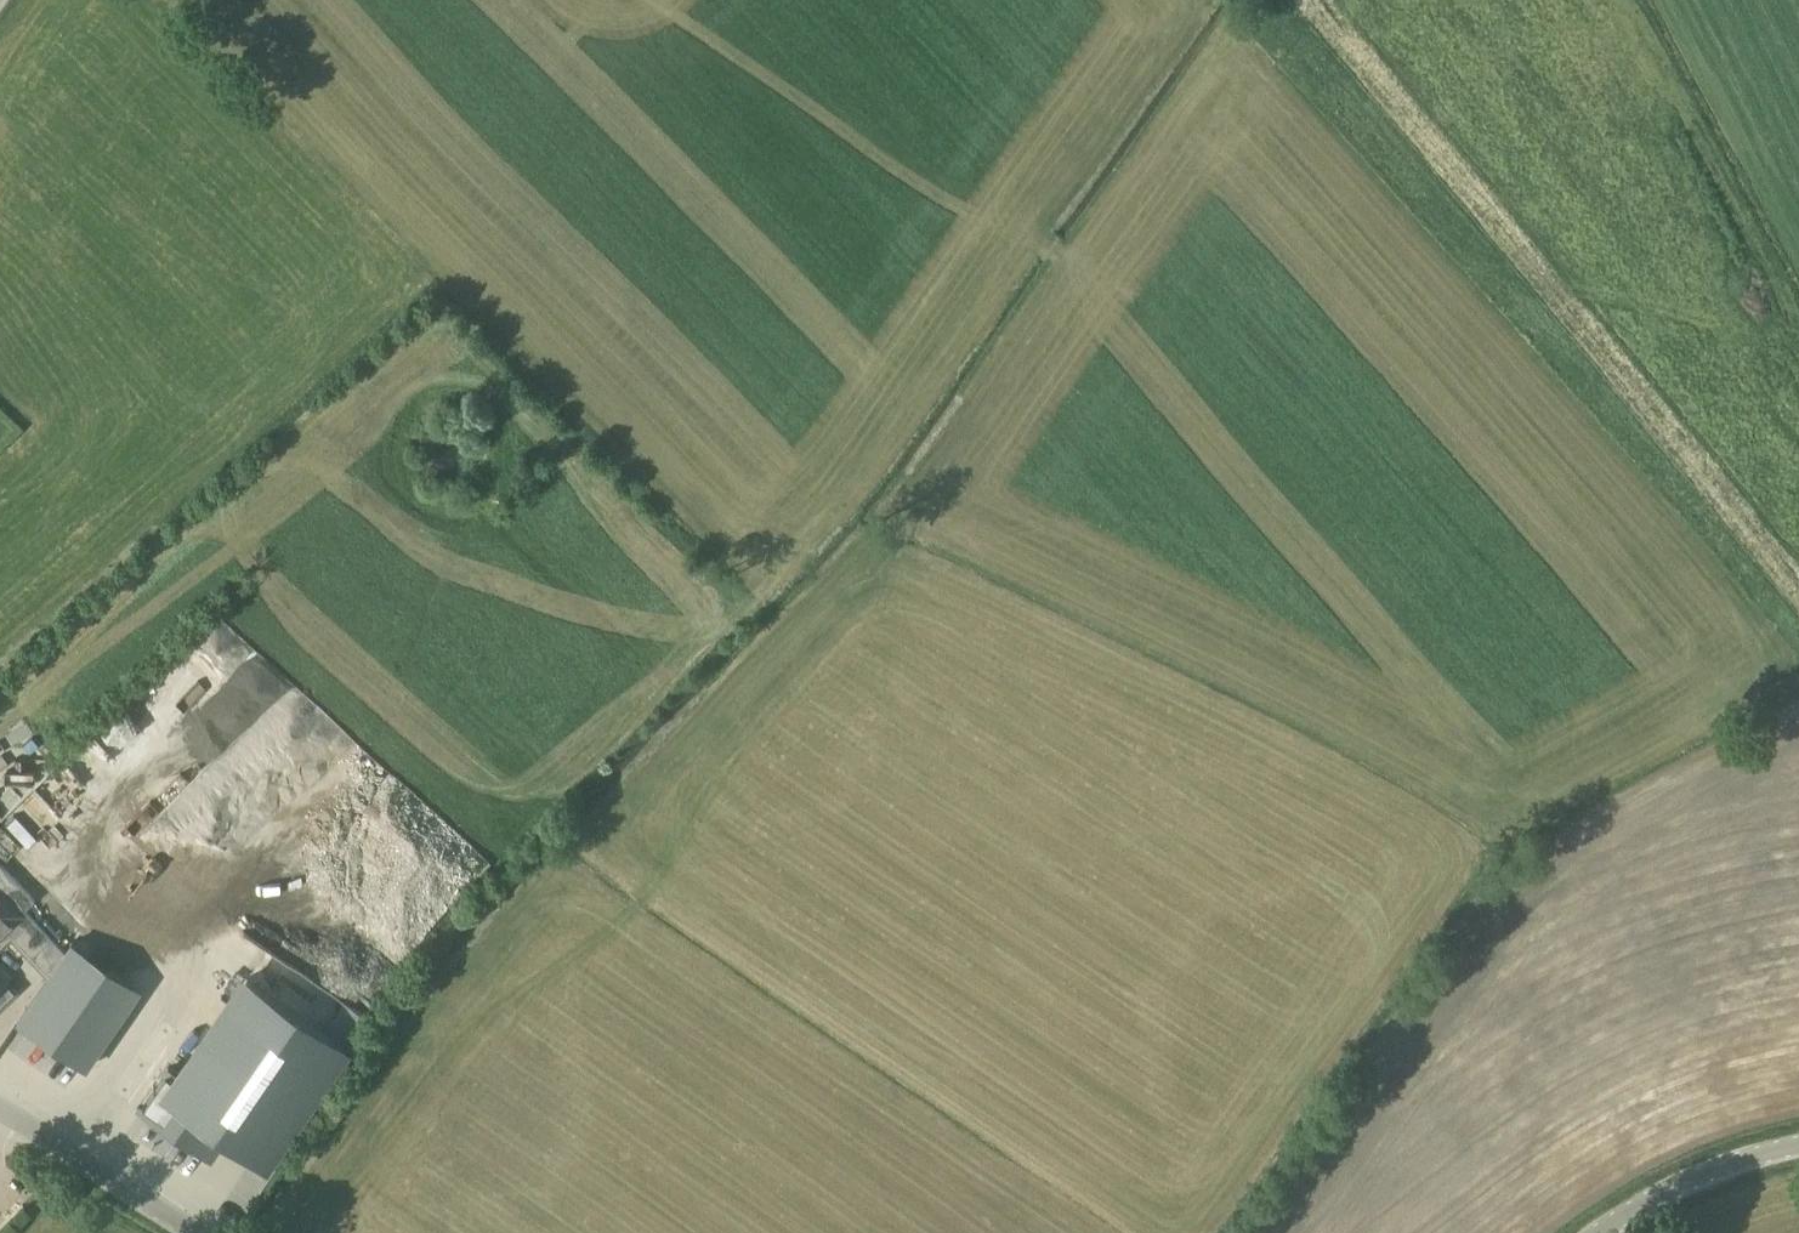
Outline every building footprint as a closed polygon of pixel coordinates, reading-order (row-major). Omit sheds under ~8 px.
[(419,860),(435,881),(457,863),(440,843),(419,860)] [(11,929),(24,917),(19,912),(35,899),(0,864),(0,939),(11,929)] [(409,892),(401,908),(417,916),(425,900),(409,892)] [(377,925),(394,936),(401,925),(384,915),(377,925)] [(329,972),(360,1001),(399,959),(367,930),(329,972)] [(71,943),(18,1022),(86,1067),(139,988),(71,943)] [(10,977),(0,966),(0,987),(10,977)] [(169,1067),(140,1108),(208,1155),(222,1136),(262,1163),(344,1043),(248,977),(181,1075),(169,1067)]
